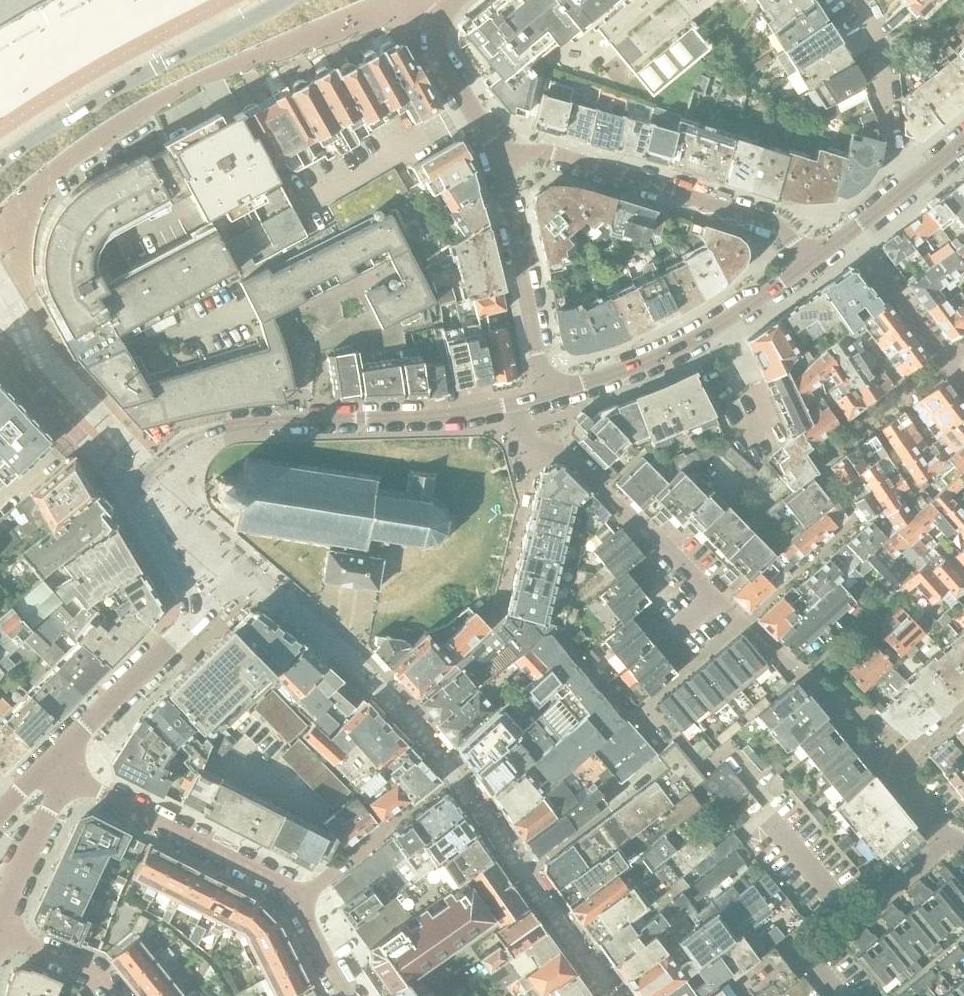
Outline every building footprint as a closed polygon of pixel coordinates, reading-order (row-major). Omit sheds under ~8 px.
[(727,0),(489,0),(467,19),(462,33),(499,77),(487,87),(507,112),(524,116),(526,108),(527,108),(535,76),(547,78),(549,71),(548,71),(548,70),(551,67),(620,90),(636,76),(653,96),(712,46),(707,39),(704,41),(693,28),(727,0)] [(775,0),(757,0),(762,9),(775,0)] [(772,31),(812,3),(810,0),(775,0),(762,9),(760,12),(766,22),(772,31)] [(909,3),(908,4),(910,6),(907,9),(916,17),(918,14),(920,16),(937,0),(905,0),(909,3)] [(784,50),(825,24),(819,14),(820,10),(816,5),(812,3),(772,31),(784,50)] [(796,70),(838,43),(832,35),(833,31),(829,25),(826,24),(825,24),(784,50),(796,70)] [(738,51),(733,47),(734,46),(727,37),(726,37),(721,46),(728,55),(732,60),(738,56),(738,51)] [(954,49),(963,60),(963,39),(954,49)] [(380,51),(406,97),(423,87),(428,85),(427,83),(426,84),(415,66),(414,67),(402,45),(397,48),(394,43),(394,44),(390,42),(381,47),(380,51)] [(809,90),(812,87),(849,64),(845,56),(846,53),(843,47),(839,45),(838,43),(796,70),(809,90)] [(938,125),(963,104),(963,60),(954,49),(949,45),(940,53),(943,55),(937,61),(940,66),(935,69),(910,91),(914,96),(938,125)] [(406,97),(380,51),(378,53),(371,51),(371,50),(363,55),(366,60),(352,68),(349,63),(341,67),(341,68),(340,75),(337,76),(358,114),(363,123),(406,98),(406,97)] [(935,63),(928,54),(921,60),(927,69),(935,63)] [(759,70),(772,60),(768,55),(755,64),(759,70)] [(849,64),(812,87),(819,97),(818,97),(824,107),(825,107),(830,118),(868,99),(863,87),(857,78),(858,74),(855,68),(851,67),(849,64)] [(345,121),(358,114),(337,76),(333,68),(330,70),(330,69),(329,70),(323,67),(322,67),(315,71),(318,76),(304,85),(300,80),(293,84),(291,91),(291,92),(290,93),(316,138),(328,131),(333,140),(332,143),(338,154),(339,154),(341,155),(342,155),(349,150),(350,151),(351,150),(350,150),(358,145),(359,142),(352,131),(350,130),(345,121)] [(565,126),(576,91),(579,82),(574,81),(573,87),(550,80),(548,90),(542,89),(541,94),(535,119),(532,127),(562,136),(565,126)] [(703,86),(695,81),(691,89),(700,92),(703,86)] [(767,90),(763,85),(760,87),(757,83),(752,87),(759,96),(767,90)] [(315,137),(290,93),(286,87),(284,88),(284,87),(279,87),(275,90),(272,94),(273,94),(271,95),(275,102),(275,103),(274,108),(266,113),(261,111),(260,110),(260,111),(256,104),(254,105),(254,104),(249,105),(245,107),(243,111),(241,112),(270,164),(282,157),(282,158),(287,168),(293,170),(309,161),(311,153),(305,144),(303,144),(315,137)] [(423,87),(406,97),(406,98),(419,121),(441,108),(434,96),(429,99),(423,87)] [(594,126),(599,109),(596,108),(597,102),(586,98),(585,94),(576,91),(565,126),(562,136),(589,143),(594,126)] [(786,104),(795,98),(792,93),(782,99),(786,104)] [(919,140),(938,125),(914,96),(904,104),(902,105),(905,135),(906,137),(919,140)] [(589,143),(615,150),(622,126),(625,117),(614,114),(599,110),(599,109),(594,126),(589,143)] [(848,143),(833,193),(835,193),(844,196),(845,191),(851,192),(864,182),(877,163),(881,142),(879,126),(873,111),(860,117),(864,125),(863,126),(860,134),(859,140),(849,137),(848,143)] [(308,235),(282,187),(279,183),(280,183),(270,164),(266,158),(241,112),(223,122),(218,114),(196,126),(163,144),(167,151),(235,275),(298,241),(308,235)] [(615,150),(641,157),(650,123),(625,117),(622,126),(615,150)] [(693,173),(707,129),(679,120),(677,124),(677,126),(675,131),(666,164),(668,164),(693,173)] [(641,157),(666,164),(675,131),(659,126),(650,123),(641,157)] [(746,189),(760,146),(763,137),(767,125),(760,123),(756,135),(736,129),(733,137),(720,181),(746,189)] [(773,127),(767,125),(763,137),(769,139),(773,127)] [(833,193),(848,143),(831,138),(833,133),(824,130),(825,128),(818,126),(815,137),(820,139),(817,147),(814,159),(800,202),(803,202),(833,200),(835,193),(833,193)] [(693,173),(720,181),(733,137),(707,129),(693,173)] [(438,190),(472,169),(465,158),(468,157),(460,144),(456,143),(412,168),(421,184),(424,182),(431,194),(438,190)] [(746,189),(772,197),(786,154),(760,146),(746,189)] [(279,334),(272,317),(268,308),(251,277),(239,282),(235,275),(167,151),(147,161),(147,160),(145,161),(146,162),(128,172),(125,166),(124,164),(123,165),(123,166),(105,175),(105,174),(103,175),(104,176),(87,185),(86,184),(84,185),(85,186),(73,194),(60,206),(52,218),(51,217),(51,219),(46,232),(45,232),(44,234),(45,234),(42,248),(41,248),(40,249),(41,250),(40,264),(41,276),(43,287),(48,298),(59,293),(68,308),(50,318),(65,345),(81,364),(84,368),(139,428),(208,412),(244,406),(264,404),(286,403),(282,391),(293,388),(290,370),(285,352),(279,334)] [(800,202),(814,159),(787,151),(786,154),(772,197),(775,198),(800,202)] [(407,192),(394,169),(328,207),(337,223),(341,229),(384,205),(407,192)] [(477,198),(480,199),(477,188),(472,170),(472,169),(438,190),(452,211),(477,198)] [(607,222),(614,200),(588,192),(574,188),(558,187),(548,187),(542,192),(575,228),(584,220),(590,226),(597,219),(607,222)] [(957,187),(942,200),(956,217),(963,228),(963,196),(957,187)] [(575,228),(542,192),(536,196),(533,207),(547,263),(550,282),(565,277),(563,269),(561,260),(566,258),(564,249),(571,242),(566,236),(575,228)] [(415,212),(419,198),(405,194),(402,208),(415,212)] [(449,213),(465,236),(487,224),(482,205),(481,206),(480,199),(477,198),(452,211),(449,213)] [(614,200),(607,222),(609,229),(637,239),(639,238),(644,249),(645,249),(645,250),(652,247),(647,234),(648,231),(660,235),(666,216),(614,200)] [(941,229),(956,217),(942,200),(927,211),(939,227),(941,229)] [(914,247),(939,227),(927,211),(902,231),(914,247)] [(389,258),(408,248),(390,213),(356,231),(369,257),(385,249),(389,258)] [(466,299),(473,298),(502,290),(503,289),(496,259),(489,230),(488,231),(487,224),(465,236),(452,244),(466,299)] [(705,247),(725,283),(734,274),(742,265),(745,255),(744,249),(742,245),(736,238),(731,236),(691,224),(689,232),(699,235),(705,247)] [(369,257),(356,231),(322,248),(340,283),(374,266),(369,257)] [(908,285),(925,272),(927,270),(930,268),(921,257),(914,247),(902,231),(901,232),(884,245),(883,245),(882,248),(883,250),(894,264),(901,260),(907,267),(910,265),(916,273),(905,280),(908,285)] [(956,238),(950,243),(951,243),(956,250),(962,246),(956,238)] [(928,253),(921,257),(930,268),(939,261),(952,251),(953,252),(956,250),(951,243),(948,245),(947,244),(930,256),(928,253)] [(953,252),(963,267),(963,244),(962,246),(956,250),(953,252)] [(725,283),(705,247),(682,259),(684,262),(702,299),(714,291),(725,283)] [(340,283),(322,248),(304,256),(314,275),(298,283),(307,300),(340,283)] [(403,286),(416,312),(435,303),(417,265),(408,248),(389,258),(403,286)] [(952,251),(939,261),(955,283),(959,280),(960,280),(963,277),(963,267),(953,252),(952,251)] [(286,310),(307,300),(298,283),(314,275),(304,256),(271,273),(269,274),(286,310)] [(439,264),(434,256),(428,261),(430,264),(431,265),(439,264)] [(956,285),(955,283),(939,261),(930,268),(927,270),(925,272),(939,290),(946,285),(949,290),(956,285)] [(678,313),(702,299),(684,262),(660,274),(678,313)] [(441,273),(439,264),(431,265),(436,274),(441,273)] [(286,310),(269,274),(271,273),(268,268),(251,277),(268,308),(272,317),(286,310)] [(849,332),(857,326),(883,306),(856,272),(848,271),(819,292),(840,319),(849,332)] [(943,295),(939,290),(925,272),(908,285),(928,311),(945,298),(947,296),(945,293),(943,295)] [(678,313),(660,274),(634,286),(652,326),(653,326),(678,313)] [(382,329),(416,312),(403,286),(387,294),(383,285),(365,294),(382,329)] [(626,337),(652,326),(634,286),(609,299),(626,337)] [(457,301),(453,288),(438,293),(442,305),(457,301)] [(477,316),(479,324),(491,379),(493,384),(517,379),(508,328),(507,327),(491,330),(488,313),(505,309),(502,290),(473,298),(477,316)] [(626,337),(609,299),(608,296),(600,300),(596,290),(581,298),(582,306),(583,309),(596,347),(600,346),(614,342),(626,337)] [(840,319),(819,292),(784,316),(778,320),(789,337),(804,326),(811,335),(815,336),(840,319)] [(963,295),(961,292),(959,293),(958,292),(955,294),(956,296),(948,302),(963,323),(963,295)] [(590,349),(596,347),(583,309),(582,306),(581,298),(580,298),(569,300),(569,298),(565,299),(565,297),(554,299),(556,311),(559,335),(563,346),(566,349),(570,351),(574,352),(590,349)] [(948,302),(946,299),(945,298),(928,311),(929,313),(951,342),(963,332),(963,323),(948,302)] [(872,338),(874,341),(900,321),(887,303),(883,306),(857,326),(862,333),(866,330),(872,337),(872,338)] [(800,355),(789,337),(778,320),(747,341),(766,381),(789,370),(798,357),(800,355)] [(889,360),(914,340),(900,321),(874,341),(889,360)] [(461,327),(474,382),(491,379),(479,324),(461,327)] [(455,387),(474,382),(461,327),(443,331),(442,326),(434,329),(440,363),(442,363),(446,387),(455,385),(455,387)] [(835,363),(855,350),(850,342),(862,333),(857,326),(849,332),(826,350),(835,363)] [(914,340),(889,360),(903,379),(929,359),(914,340)] [(383,399),(377,354),(358,356),(358,352),(353,353),(352,345),(328,351),(329,356),(327,356),(333,397),(340,396),(340,401),(359,400),(355,358),(358,358),(364,400),(383,399)] [(406,399),(427,398),(423,366),(422,354),(418,354),(417,347),(414,347),(414,348),(399,351),(406,399)] [(830,375),(836,384),(846,378),(835,363),(826,350),(811,365),(822,382),(830,375)] [(855,350),(835,363),(846,378),(854,391),(874,377),(868,371),(878,364),(868,350),(860,357),(855,350)] [(406,399),(399,351),(377,354),(383,399),(406,399)] [(446,387),(442,363),(440,363),(423,366),(427,398),(447,394),(446,387)] [(795,383),(804,403),(808,409),(822,397),(815,387),(819,384),(823,390),(825,389),(824,385),(822,382),(811,365),(795,383)] [(804,403),(795,383),(789,370),(766,381),(781,414),(804,403)] [(854,391),(865,407),(894,386),(883,371),(874,377),(854,391)] [(649,434),(651,441),(713,414),(694,375),(692,375),(689,375),(683,378),(682,380),(668,387),(662,389),(647,395),(645,394),(639,397),(637,399),(649,434)] [(848,420),(865,407),(854,391),(846,378),(836,384),(828,391),(831,396),(848,420)] [(924,423),(957,397),(946,381),(913,406),(924,423)] [(1,488),(13,476),(14,476),(27,463),(38,452),(48,443),(50,444),(51,444),(51,445),(52,443),(53,443),(52,443),(52,442),(53,442),(51,440),(52,440),(38,425),(37,425),(26,413),(26,412),(14,399),(0,385),(0,489),(1,488)] [(808,409),(814,424),(804,431),(812,447),(840,426),(824,401),(822,397),(808,409)] [(941,437),(940,434),(963,414),(963,406),(957,397),(924,423),(927,427),(934,422),(940,430),(934,436),(937,441),(941,437)] [(630,440),(641,436),(649,434),(637,399),(616,407),(617,411),(605,416),(630,440)] [(781,414),(793,439),(804,431),(814,424),(808,409),(804,403),(781,414)] [(640,451),(630,440),(605,416),(604,415),(594,425),(582,412),(573,420),(586,433),(577,442),(603,468),(601,469),(611,480),(619,473),(608,462),(625,446),(635,456),(640,451)] [(893,448),(916,430),(904,413),(881,430),(893,448)] [(963,440),(963,414),(940,434),(941,437),(948,445),(939,453),(943,457),(945,456),(963,440)] [(929,448),(916,430),(893,448),(905,465),(929,448)] [(804,454),(812,447),(804,431),(793,439),(782,448),(770,459),(783,474),(806,457),(804,454)] [(615,483),(628,497),(656,470),(648,461),(656,453),(651,441),(649,434),(641,436),(647,452),(643,456),(615,483)] [(874,436),(846,456),(858,474),(886,454),(874,436)] [(945,483),(957,473),(963,467),(963,440),(945,456),(947,459),(953,465),(940,477),(945,483)] [(698,448),(697,448),(698,450),(704,461),(705,460),(713,454),(706,442),(698,448)] [(758,471),(727,443),(717,451),(746,478),(752,477),(758,471)] [(926,479),(947,459),(945,456),(943,457),(939,453),(938,452),(930,459),(928,456),(936,448),(933,445),(929,448),(905,465),(916,483),(919,485),(926,479)] [(686,455),(692,468),(704,462),(704,461),(698,450),(686,455)] [(774,556),(779,552),(786,546),(789,543),(782,535),(779,538),(778,537),(777,539),(777,544),(771,549),(755,533),(760,527),(766,528),(770,524),(756,509),(752,514),(752,519),(746,524),(729,507),(735,501),(740,501),(744,497),(740,493),(735,493),(724,503),(712,490),(705,496),(685,476),(690,471),(689,469),(692,469),(693,469),(692,468),(686,455),(684,452),(673,457),(679,471),(668,482),(669,483),(656,497),(663,505),(650,519),(658,527),(667,519),(680,533),(686,527),(728,569),(719,577),(727,586),(740,573),(748,581),(774,556)] [(886,454),(858,474),(864,482),(868,488),(893,468),(894,467),(892,463),(885,468),(886,469),(883,471),(880,467),(890,460),(886,454)] [(864,482),(858,474),(846,456),(831,468),(835,474),(848,494),(864,482)] [(94,497),(95,496),(86,480),(73,457),(70,460),(68,458),(68,459),(67,459),(67,458),(65,460),(66,460),(65,461),(67,463),(30,494),(16,507),(20,514),(19,523),(11,529),(12,530),(0,538),(0,555),(44,523),(48,531),(50,533),(94,497)] [(791,491),(811,477),(817,473),(806,457),(783,474),(779,477),(783,481),(791,491)] [(445,532),(446,521),(451,521),(450,518),(446,519),(441,509),(444,506),(442,504),(439,507),(429,502),(430,498),(433,478),(413,475),(410,495),(409,495),(409,499),(394,497),(394,492),(391,492),(391,496),(377,494),(377,490),(375,489),(376,483),(379,484),(380,482),(377,481),(376,481),(377,477),(374,477),(374,480),(356,478),(357,474),(355,474),(354,477),(339,475),(340,472),(338,472),(337,475),(322,472),(323,469),(321,469),(320,472),(305,470),(305,467),(303,466),(302,469),(287,467),(287,464),(285,464),(285,467),(269,464),(269,461),(267,461),(267,464),(248,461),(248,458),(246,458),(245,461),(242,479),(240,479),(239,483),(223,481),(224,476),(221,476),(220,480),(216,479),(215,482),(219,483),(217,499),(212,499),(212,502),(216,503),(216,507),(219,508),(219,504),(229,505),(228,509),(230,511),(230,514),(236,515),(234,529),(235,530),(234,533),(236,533),(237,530),(256,533),(255,536),(257,536),(258,533),(274,535),(273,539),(275,539),(276,536),(291,538),(291,541),(293,542),(294,539),(309,541),(309,544),(311,544),(311,541),(326,543),(326,547),(328,547),(328,546),(330,546),(329,551),(328,551),(323,581),(329,582),(351,586),(377,590),(382,559),(384,544),(386,544),(387,540),(402,542),(401,547),(404,547),(405,543),(420,545),(419,549),(422,550),(423,545),(433,544),(435,547),(438,546),(436,542),(443,535),(447,537),(449,534),(445,532)] [(535,496),(576,506),(579,504),(582,507),(586,506),(593,512),(594,511),(598,515),(605,508),(584,486),(565,467),(555,464),(555,465),(541,473),(540,477),(535,480),(533,487),(536,491),(535,496)] [(868,488),(876,501),(903,480),(899,474),(890,480),(887,477),(895,471),(893,468),(868,488)] [(642,511),(656,497),(669,483),(668,482),(656,470),(628,497),(642,511)] [(928,503),(940,516),(956,503),(955,501),(951,497),(963,486),(963,482),(963,481),(957,473),(945,483),(947,485),(928,503)] [(786,504),(794,513),(822,491),(811,477),(791,491),(792,492),(782,500),(781,499),(765,512),(775,522),(781,516),(777,511),(786,504)] [(926,479),(919,485),(924,491),(931,485),(926,479)] [(885,514),(903,500),(899,494),(908,488),(903,480),(876,501),(882,510),(885,514)] [(882,510),(876,501),(868,488),(864,482),(848,494),(867,521),(870,524),(871,522),(869,520),(882,510)] [(803,528),(833,505),(822,491),(794,513),(801,522),(791,530),(790,530),(786,530),(785,531),(786,531),(782,535),(789,543),(805,530),(803,528)] [(572,523),(576,506),(535,496),(531,513),(572,523)] [(913,516),(928,503),(921,496),(908,508),(903,500),(885,514),(896,530),(897,530),(913,516)] [(15,605),(44,580),(42,577),(91,538),(94,541),(115,529),(106,518),(107,513),(94,497),(50,533),(48,531),(0,569),(0,587),(12,602),(15,605)] [(953,530),(955,532),(963,525),(963,511),(962,509),(963,507),(963,502),(960,497),(955,501),(956,503),(940,516),(953,530)] [(808,528),(820,541),(847,517),(837,502),(833,505),(803,528),(805,530),(808,528)] [(953,530),(940,516),(928,503),(913,516),(927,531),(935,524),(942,531),(937,536),(941,540),(946,536),(953,530)] [(885,514),(882,510),(869,520),(871,522),(870,524),(858,535),(873,552),(881,545),(896,530),(885,514)] [(567,543),(572,523),(531,513),(526,533),(567,543)] [(941,540),(937,536),(934,539),(927,532),(927,531),(913,516),(897,530),(921,557),(933,546),(941,540)] [(955,532),(963,542),(963,525),(955,532)] [(593,550),(604,564),(631,541),(619,528),(593,550)] [(801,559),(820,541),(808,528),(805,530),(789,543),(786,546),(779,552),(792,566),(794,565),(788,559),(795,552),(801,559)] [(104,594),(141,572),(131,556),(115,529),(94,541),(62,564),(73,577),(55,591),(64,601),(73,593),(85,606),(94,600),(104,594)] [(927,563),(921,557),(897,530),(896,530),(881,545),(898,563),(905,556),(919,571),(927,563)] [(955,532),(953,530),(946,536),(960,552),(955,556),(963,567),(963,542),(955,532)] [(563,562),(567,543),(526,533),(521,552),(563,562)] [(854,570),(873,552),(858,535),(838,552),(854,570)] [(604,564),(616,579),(626,572),(644,557),(631,541),(604,564)] [(873,552),(854,570),(842,581),(847,587),(872,567),(881,578),(879,580),(890,591),(894,588),(893,587),(908,574),(898,563),(881,545),(873,552)] [(558,583),(563,562),(521,552),(516,573),(558,583)] [(779,552),(774,556),(748,581),(733,597),(749,613),(775,588),(791,574),(788,570),(792,566),(779,552)] [(832,589),(839,583),(842,581),(854,570),(838,552),(816,572),(832,589)] [(955,598),(963,592),(963,582),(940,554),(928,565),(955,598)] [(928,565),(927,563),(919,571),(902,586),(908,593),(915,586),(932,605),(941,597),(951,608),(958,601),(955,598),(928,565)] [(599,594),(611,609),(652,575),(646,568),(639,574),(639,579),(634,583),(626,572),(616,579),(599,594)] [(584,585),(587,572),(578,570),(575,583),(584,585)] [(163,608),(141,572),(104,594),(118,614),(122,610),(137,616),(147,625),(149,627),(163,608)] [(809,610),(832,589),(816,572),(795,591),(802,599),(801,601),(809,610)] [(553,603),(558,583),(516,573),(512,593),(553,603)] [(652,575),(611,609),(622,622),(623,623),(630,618),(649,601),(641,590),(645,587),(650,587),(657,581),(652,575)] [(29,620),(36,628),(61,605),(62,606),(65,604),(44,580),(15,605),(29,620)] [(839,583),(832,589),(809,610),(836,639),(845,631),(835,620),(856,602),(839,583)] [(776,640),(809,610),(801,601),(802,599),(795,591),(793,589),(782,598),(758,621),(776,640)] [(528,618),(537,621),(548,623),(553,603),(512,593),(507,613),(516,615),(514,622),(526,625),(528,618)] [(104,668),(147,625),(137,616),(122,610),(118,614),(111,621),(100,612),(103,607),(94,600),(85,606),(74,618),(62,606),(61,605),(36,628),(36,629),(33,631),(50,647),(53,642),(64,629),(76,640),(77,640),(79,643),(104,668)] [(479,600),(472,606),(481,616),(488,609),(479,600)] [(914,644),(926,632),(937,622),(927,611),(924,614),(921,611),(922,611),(915,603),(912,606),(916,610),(912,613),(913,615),(910,618),(901,608),(892,617),(899,625),(884,639),(900,657),(905,653),(910,658),(919,649),(914,644)] [(23,639),(33,630),(11,607),(0,616),(0,626),(3,629),(10,637),(17,645),(23,639)] [(425,633),(414,643),(410,646),(411,648),(389,669),(415,698),(489,629),(482,622),(472,611),(468,607),(447,624),(425,633)] [(576,621),(578,609),(570,607),(567,619),(572,624),(576,621)] [(827,648),(836,639),(809,610),(776,640),(788,650),(795,656),(817,637),(827,648)] [(248,646),(272,623),(259,612),(258,612),(250,612),(250,613),(232,630),(248,646)] [(952,619),(946,612),(942,617),(948,623),(952,619)] [(615,653),(655,620),(650,613),(643,619),(643,624),(638,628),(630,618),(623,623),(622,622),(603,639),(615,653)] [(948,623),(942,617),(937,621),(938,621),(943,627),(948,623)] [(615,653),(627,668),(653,646),(645,635),(649,632),(654,632),(661,626),(655,620),(615,653)] [(420,705),(438,726),(458,709),(458,704),(474,687),(479,692),(506,666),(509,663),(510,664),(530,650),(550,634),(563,629),(563,628),(564,627),(548,623),(537,621),(534,626),(533,625),(522,635),(517,629),(504,640),(507,643),(475,670),(469,663),(420,705)] [(248,646),(259,658),(285,633),(272,623),(248,646)] [(958,633),(940,648),(963,675),(963,627),(958,633)] [(0,631),(0,642),(2,644),(10,637),(3,629),(0,631)] [(29,694),(54,719),(79,693),(104,668),(79,643),(67,656),(53,642),(50,647),(33,631),(33,630),(23,639),(53,669),(29,694)] [(206,738),(211,742),(278,678),(275,674),(259,658),(248,646),(232,630),(166,693),(183,710),(182,712),(197,728),(206,738)] [(588,638),(581,630),(574,635),(581,643),(588,638)] [(285,633),(259,658),(275,674),(304,647),(285,633)] [(601,702),(621,725),(624,722),(566,653),(550,634),(530,650),(548,669),(552,666),(570,689),(589,713),(601,702)] [(728,646),(756,678),(769,667),(742,635),(728,646)] [(374,652),(389,669),(411,648),(410,646),(414,643),(414,642),(390,638),(390,637),(386,636),(386,638),(376,637),(375,645),(379,645),(374,652)] [(10,637),(2,644),(10,653),(17,645),(10,637)] [(863,692),(898,659),(887,648),(882,654),(868,639),(859,648),(866,656),(849,672),(856,680),(854,682),(863,692)] [(638,681),(679,647),(673,641),(666,647),(666,652),(662,656),(653,646),(627,668),(638,681)] [(742,690),(756,678),(728,646),(715,657),(742,690)] [(326,735),(339,722),(327,710),(336,702),(312,679),(325,667),(304,647),(275,674),(278,678),(281,681),(275,686),(291,703),(292,703),(299,710),(305,704),(316,716),(312,721),(314,723),(303,737),(318,751),(330,738),(326,735)] [(679,647),(638,681),(650,695),(677,674),(668,663),(672,659),(677,660),(684,654),(679,647)] [(963,690),(963,675),(940,648),(913,671),(915,672),(907,680),(936,715),(963,690)] [(601,660),(592,649),(586,655),(594,665),(601,660)] [(532,681),(534,682),(548,669),(530,650),(510,664),(509,663),(506,666),(512,673),(518,666),(532,681)] [(742,690),(715,657),(701,669),(728,702),(742,690)] [(2,660),(0,663),(0,668),(5,673),(10,668),(2,660)] [(458,709),(438,726),(455,747),(496,710),(487,699),(509,681),(506,678),(512,673),(506,666),(479,692),(474,687),(458,704),(458,709)] [(532,681),(516,696),(535,721),(570,689),(552,666),(548,669),(534,682),(532,681)] [(341,681),(325,667),(312,679),(336,702),(327,710),(339,722),(362,699),(341,681)] [(921,728),(936,715),(907,680),(906,681),(892,667),(883,676),(897,690),(891,696),(892,698),(879,713),(893,726),(894,726),(904,735),(912,735),(918,729),(918,730),(921,728)] [(714,713),(728,702),(701,669),(686,681),(709,708),(714,713)] [(778,693),(789,684),(782,677),(772,686),(778,693)] [(709,708),(686,681),(672,693),(695,720),(709,708)] [(770,726),(805,697),(803,694),(804,693),(796,683),(771,704),(762,712),(758,715),(767,726),(769,724),(771,725),(770,726)] [(254,708),(263,717),(282,698),(273,689),(254,708)] [(190,736),(197,728),(182,712),(183,710),(166,693),(153,706),(206,759),(212,745),(210,743),(211,742),(206,738),(201,743),(195,738),(194,740),(190,736)] [(695,720),(672,693),(657,705),(679,732),(695,720)] [(29,694),(14,709),(2,697),(0,700),(0,714),(5,719),(0,723),(0,774),(29,744),(54,719),(29,694)] [(755,704),(762,712),(771,704),(768,701),(765,696),(755,704)] [(788,748),(797,741),(825,718),(807,697),(806,698),(805,697),(770,726),(788,748)] [(272,726),(291,708),(282,698),(263,717),(272,726)] [(509,822),(572,767),(621,725),(601,702),(589,713),(554,743),(492,798),(509,822)] [(318,751),(334,765),(382,720),(367,703),(366,703),(330,738),(318,751)] [(757,715),(758,715),(762,712),(755,704),(743,714),(749,721),(757,715)] [(206,759),(153,706),(140,719),(141,719),(173,752),(181,745),(190,755),(181,763),(188,771),(192,775),(202,768),(206,759)] [(272,726),(280,735),(299,716),(291,708),(272,726)] [(522,732),(501,708),(457,749),(474,773),(522,732)] [(299,716),(280,735),(288,743),(307,725),(299,716)] [(809,756),(837,733),(825,718),(797,741),(809,756)] [(165,759),(173,752),(141,719),(113,764),(115,771),(162,794),(169,781),(171,782),(176,773),(162,765),(165,759)] [(343,774),(358,789),(405,745),(382,720),(334,765),(343,774)] [(591,791),(597,789),(613,775),(620,784),(657,755),(627,720),(626,721),(626,720),(624,722),(621,725),(572,767),(591,791)] [(726,728),(732,736),(743,727),(737,720),(726,728)] [(474,773),(492,798),(554,743),(535,721),(522,732),(474,773)] [(954,735),(963,747),(963,725),(954,735)] [(722,745),(732,736),(726,728),(716,737),(722,745)] [(809,756),(820,770),(848,747),(837,733),(809,756)] [(291,766),(309,748),(299,738),(289,749),(281,756),(291,766)] [(714,751),(703,738),(693,747),(704,760),(714,751)] [(945,777),(959,765),(953,758),(960,752),(950,740),(930,757),(943,773),(943,774),(945,777)] [(655,782),(612,814),(629,838),(705,779),(673,742),(658,756),(670,770),(655,782)] [(754,752),(748,744),(742,750),(748,757),(754,752)] [(370,805),(419,759),(405,745),(358,789),(365,797),(376,787),(379,790),(366,800),(368,803),(370,805)] [(820,770),(831,784),(859,761),(848,747),(820,770)] [(299,775),(318,757),(309,748),(291,766),(299,775)] [(299,775),(308,784),(326,766),(318,757),(299,775)] [(785,769),(776,758),(770,764),(779,774),(785,769)] [(419,759),(370,805),(382,821),(409,800),(412,804),(440,782),(419,759)] [(845,801),(872,776),(859,761),(831,784),(845,801)] [(963,798),(963,797),(963,762),(959,765),(945,777),(963,798)] [(637,856),(662,835),(700,805),(700,804),(712,795),(737,776),(726,763),(705,779),(629,838),(559,893),(568,907),(626,860),(626,859),(634,852),(637,856)] [(316,792),(334,774),(326,766),(308,784),(316,792)] [(509,822),(523,843),(591,791),(572,767),(509,822)] [(337,838),(331,833),(326,830),(285,810),(202,768),(192,775),(188,771),(183,777),(185,778),(180,787),(186,790),(180,803),(309,869),(316,855),(326,859),(337,838)] [(316,792),(323,800),(342,782),(334,774),(316,792)] [(737,776),(712,795),(725,811),(749,791),(737,776)] [(794,792),(800,787),(791,776),(785,781),(794,792)] [(839,807),(878,854),(911,825),(872,776),(845,801),(839,807)] [(342,782),(323,800),(332,809),(344,798),(351,791),(342,782)] [(809,797),(800,787),(794,792),(802,802),(809,797)] [(591,791),(523,843),(535,859),(566,836),(609,804),(597,789),(591,791)] [(407,857),(394,867),(409,886),(403,890),(400,886),(398,888),(402,893),(477,835),(450,797),(445,801),(441,797),(409,822),(425,843),(407,857)] [(341,810),(361,836),(378,824),(366,808),(357,798),(350,804),(341,810)] [(827,819),(818,808),(812,814),(820,824),(827,819)] [(346,849),(361,836),(341,810),(334,815),(324,824),(331,833),(337,838),(346,849)] [(544,872),(559,893),(629,838),(612,814),(546,864),(545,864),(544,872)] [(72,836),(108,853),(118,857),(129,836),(93,818),(89,817),(84,818),(80,820),(77,824),(72,836)] [(407,857),(425,843),(409,822),(391,836),(393,839),(407,857)] [(911,825),(878,854),(892,870),(922,844),(923,839),(911,825)] [(647,906),(682,877),(692,868),(691,868),(708,854),(716,847),(702,830),(678,850),(676,851),(582,924),(596,943),(647,906)] [(716,847),(708,854),(716,863),(740,842),(733,833),(734,832),(733,832),(716,847)] [(847,833),(835,843),(838,847),(839,847),(851,837),(847,833)] [(402,893),(395,898),(411,919),(493,860),(494,859),(477,835),(402,893)] [(582,924),(676,851),(662,835),(637,856),(627,863),(629,866),(615,874),(571,910),(581,925),(582,924)] [(99,872),(108,853),(72,836),(63,855),(99,872)] [(851,837),(839,847),(844,853),(856,843),(851,837)] [(394,867),(407,857),(393,839),(379,851),(391,869),(394,867)] [(141,853),(145,844),(139,841),(134,849),(141,853)] [(133,879),(157,891),(173,858),(149,846),(133,879)] [(625,981),(750,886),(743,877),(699,912),(692,904),(696,901),(697,901),(722,881),(727,886),(733,881),(729,875),(745,862),(736,850),(688,890),(684,893),(683,892),(636,930),(637,933),(626,942),(632,951),(613,964),(625,981)] [(391,869),(379,851),(363,863),(376,881),(386,873),(391,869)] [(715,865),(716,864),(716,863),(708,854),(691,868),(692,868),(700,877),(714,864),(715,865)] [(88,895),(99,872),(63,855),(52,879),(88,895)] [(179,903),(196,870),(173,858),(157,891),(171,898),(169,903),(168,903),(165,909),(166,909),(162,919),(169,922),(174,913),(179,903)] [(380,995),(387,995),(407,981),(494,921),(499,927),(527,908),(514,889),(507,879),(506,879),(493,860),(411,919),(362,954),(362,970),(380,995)] [(348,875),(360,893),(366,888),(376,881),(363,863),(348,875)] [(963,920),(963,917),(963,916),(963,915),(963,889),(945,867),(939,872),(947,882),(938,889),(963,920)] [(202,914),(218,881),(196,870),(179,903),(193,909),(188,920),(196,924),(202,914)] [(354,929),(395,898),(402,893),(398,888),(386,873),(376,881),(366,888),(360,893),(345,904),(339,908),(353,928),(354,929)] [(878,881),(871,873),(865,878),(872,886),(878,881)] [(124,885),(127,879),(118,875),(116,880),(115,881),(124,885)] [(345,904),(360,893),(348,875),(333,887),(345,904)] [(596,943),(613,964),(632,951),(626,942),(637,933),(636,930),(683,892),(690,886),(682,877),(647,906),(596,943)] [(79,915),(88,895),(52,879),(43,898),(79,915)] [(938,889),(929,896),(925,892),(925,888),(919,880),(907,891),(913,898),(917,898),(921,903),(912,911),(935,939),(957,921),(963,928),(963,920),(938,889)] [(219,936),(225,925),(241,892),(218,881),(202,914),(216,921),(214,926),(213,926),(211,932),(219,936)] [(752,884),(750,886),(625,981),(636,995),(663,995),(751,927),(772,911),(752,884)] [(151,902),(154,896),(146,892),(143,898),(151,902)] [(235,944),(267,913),(256,902),(257,901),(241,892),(225,925),(237,932),(235,937),(231,935),(228,941),(235,944)] [(79,915),(43,898),(36,912),(35,917),(36,921),(38,925),(42,928),(79,943),(89,920),(79,915)] [(116,907),(118,902),(117,902),(108,899),(106,904),(116,907)] [(913,957),(935,939),(912,911),(901,920),(897,915),(898,911),(892,903),(879,914),(885,921),(890,922),(893,926),(883,935),(916,974),(923,968),(913,957)] [(114,913),(116,907),(106,904),(104,910),(114,913)] [(479,958),(488,972),(546,932),(528,907),(527,908),(499,927),(493,931),(504,946),(501,949),(498,944),(479,958)] [(254,957),(288,940),(280,924),(278,925),(267,913),(235,944),(229,950),(233,956),(239,952),(240,953),(245,950),(244,946),(248,944),(254,957)] [(127,981),(157,956),(140,936),(149,919),(140,914),(132,930),(104,953),(105,953),(110,960),(127,981)] [(719,980),(722,984),(752,962),(758,957),(754,952),(764,945),(768,950),(772,947),(786,937),(776,925),(760,938),(751,927),(663,995),(697,995),(719,980)] [(912,978),(916,974),(883,935),(873,943),(870,938),(870,934),(864,926),(851,937),(858,944),(862,945),(866,949),(855,958),(879,986),(902,967),(912,978)] [(576,974),(559,951),(546,932),(488,972),(495,982),(496,982),(505,995),(510,991),(513,995),(543,995),(576,974)] [(299,962),(288,940),(254,957),(265,978),(299,962)] [(954,962),(963,953),(959,946),(948,955),(954,962)] [(752,962),(761,973),(781,958),(772,947),(768,950),(758,957),(752,962)] [(171,956),(166,949),(159,954),(165,962),(171,956)] [(954,962),(948,955),(938,964),(944,970),(954,962)] [(139,995),(149,995),(173,977),(157,956),(127,981),(139,995)] [(254,967),(250,959),(250,958),(244,961),(248,970),(254,967)] [(789,969),(781,958),(761,973),(770,984),(789,969)] [(299,962),(265,978),(236,993),(237,995),(251,995),(259,992),(260,993),(270,988),(274,995),(290,995),(309,986),(310,988),(312,987),(311,986),(299,962)] [(752,962),(722,984),(719,980),(697,995),(753,995),(770,984),(761,973),(752,962)] [(179,984),(188,977),(182,969),(173,977),(149,995),(189,995),(179,984)] [(778,995),(783,991),(797,979),(789,969),(770,984),(778,995)] [(921,978),(926,985),(937,976),(931,969),(921,978)] [(50,993),(55,994),(60,984),(58,983),(58,982),(31,971),(30,972),(19,970),(14,973),(10,983),(8,983),(6,995),(50,995),(50,993)] [(576,974),(543,995),(591,995),(576,974)] [(809,983),(802,975),(797,979),(783,991),(787,995),(793,995),(809,983)] [(916,994),(926,985),(921,978),(911,987),(916,994)] [(954,987),(961,995),(963,995),(963,979),(954,987)] [(407,981),(387,995),(418,995),(407,981)] [(817,993),(809,983),(793,995),(813,995),(817,993)] [(778,995),(770,984),(753,995),(776,995),(778,995)] [(954,987),(943,995),(961,995),(954,987)]
